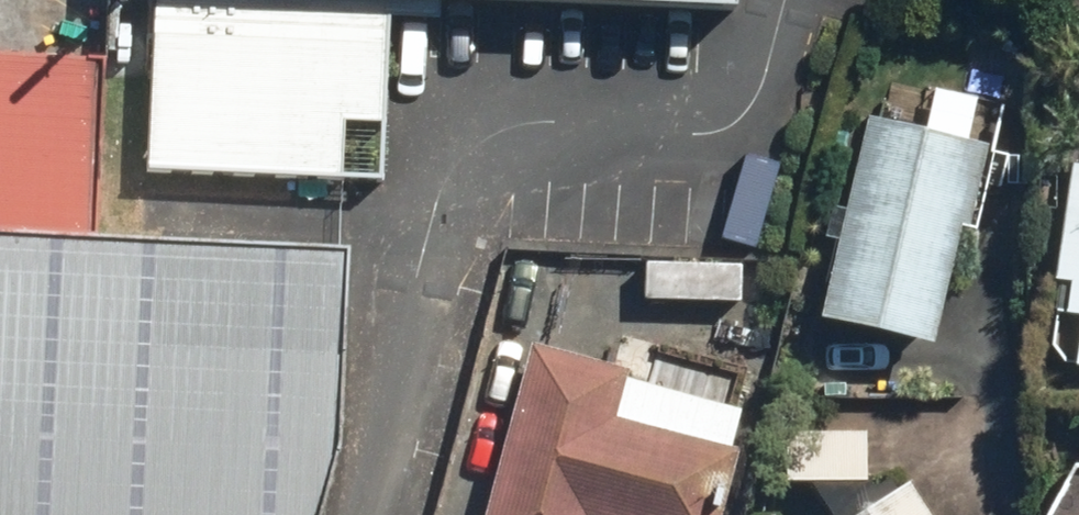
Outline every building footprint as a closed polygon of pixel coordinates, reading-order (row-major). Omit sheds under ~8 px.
[(146,176),(383,185),(390,0),(153,0),(146,176)] [(93,238),(101,59),(0,55),(0,235),(93,238)] [(924,102),(880,91),(827,312),(940,339),(968,223),(991,228),(1021,102),(929,80),(924,102)] [(1076,154),(1064,275),(1078,276),(1076,303),(1078,303),(1078,155),(1076,154)] [(336,453),(341,251),(93,238),(0,235),(0,514),(319,514),(336,453)] [(541,340),(491,514),(728,514),(749,439),(708,427),(722,377),(660,359),(643,417),(622,411),(635,367),(541,340)] [(875,427),(781,425),(779,479),(874,482),(875,427)] [(923,475),(855,514),(946,514),(923,475)]
